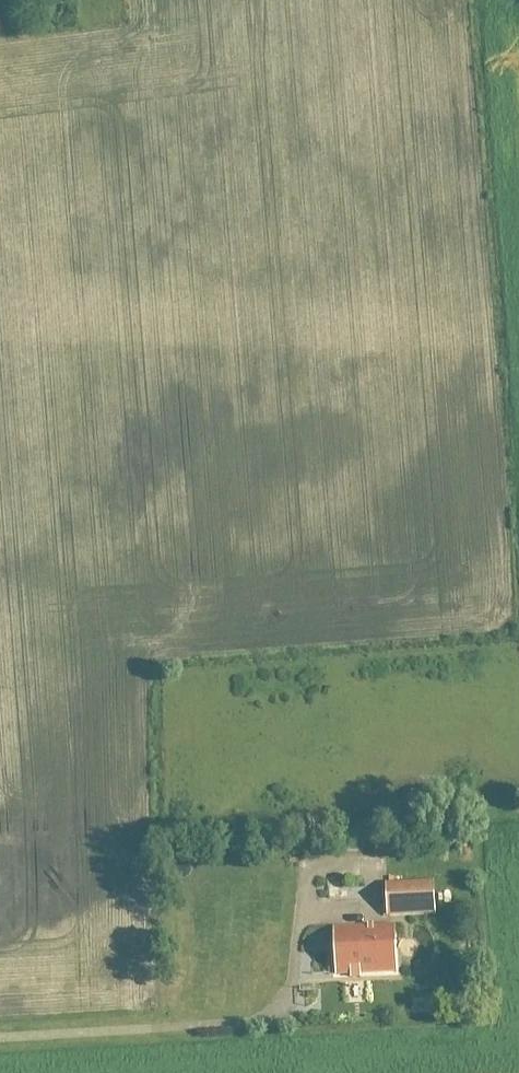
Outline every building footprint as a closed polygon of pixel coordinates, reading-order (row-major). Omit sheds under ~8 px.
[(387,886),(388,917),(433,915),(431,884),(387,886)] [(334,930),(336,977),(396,974),(393,927),(334,930)]
